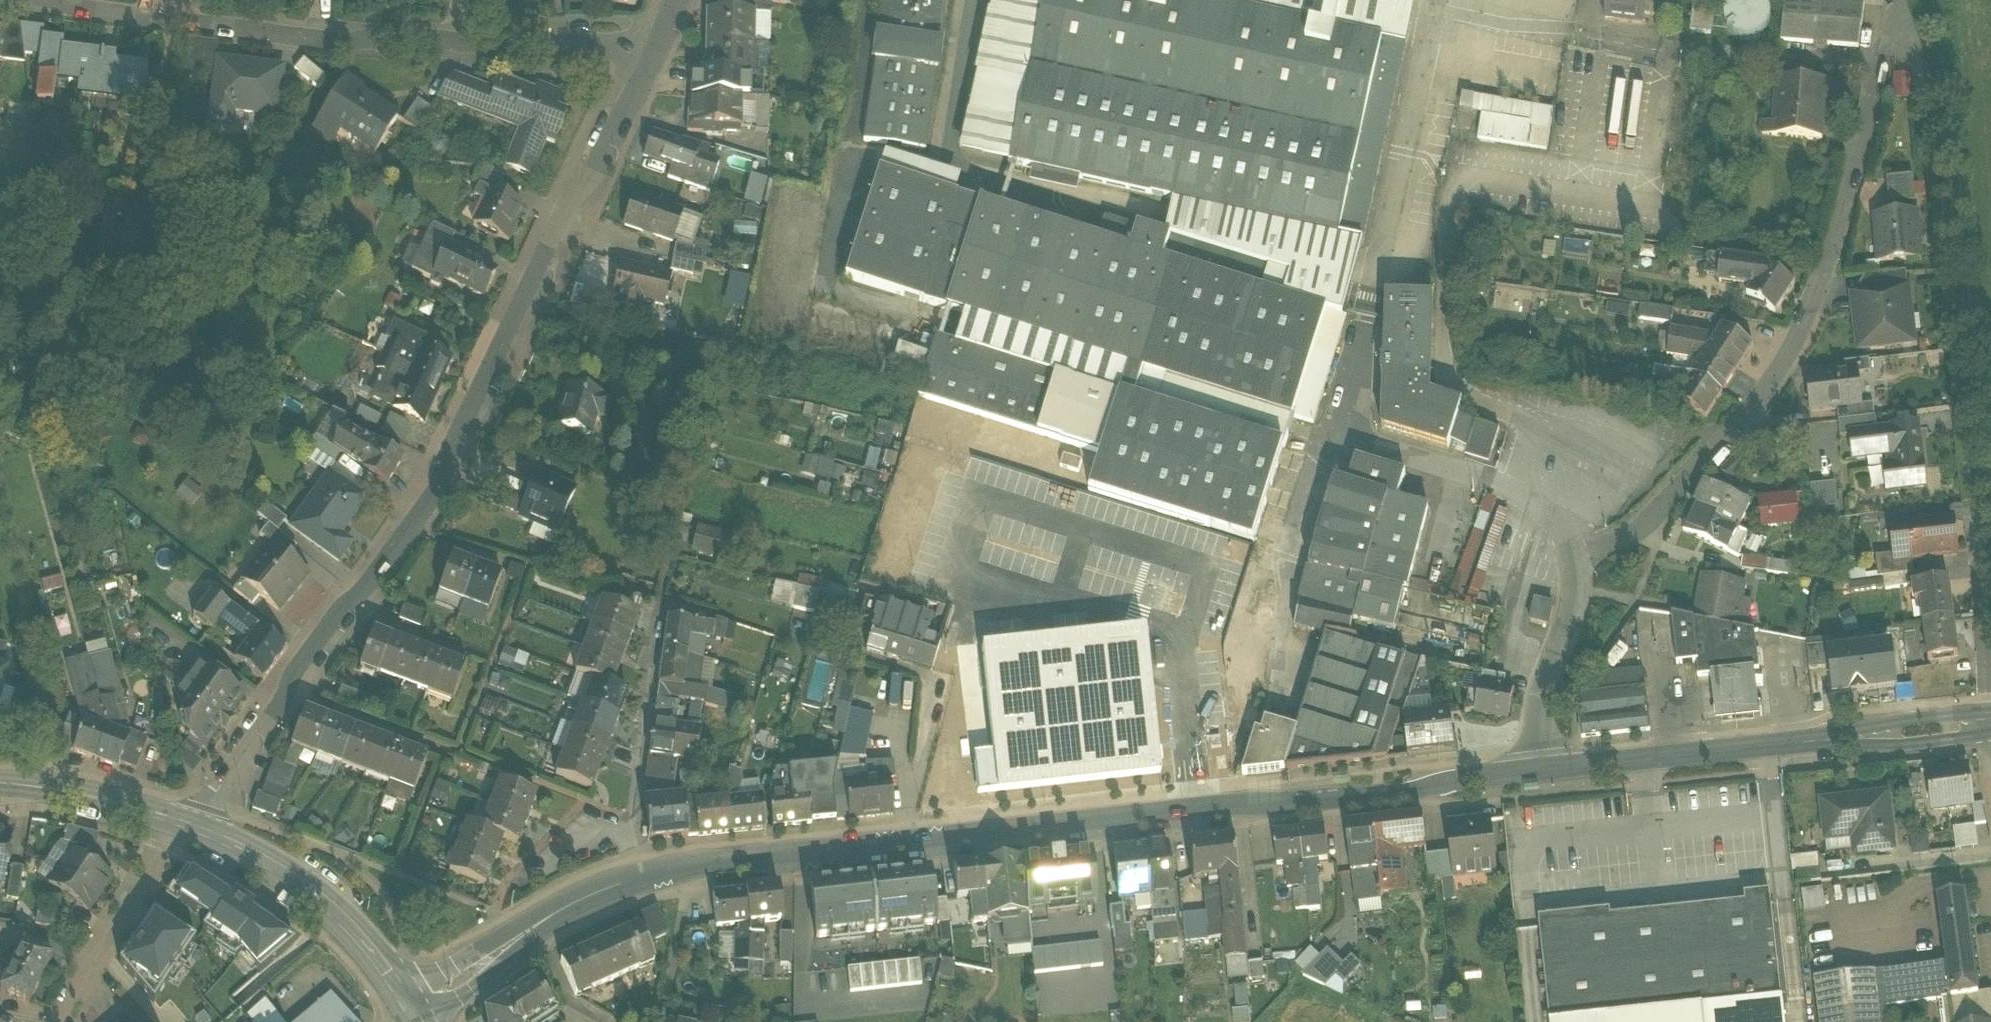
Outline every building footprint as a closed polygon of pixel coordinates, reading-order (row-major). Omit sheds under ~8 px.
[(731,13),(731,0),(708,0),(708,13),(731,13)] [(768,0),(731,0),(731,13),(752,14),(752,16),(770,17),(771,1),(768,0)] [(925,150),(946,0),(884,0),(863,141),(925,150)] [(1047,0),(993,0),(960,153),(1011,164),(1047,0)] [(1339,237),(1383,40),(1220,5),(1221,0),(1047,0),(1011,164),(1034,170),(1081,180),(1174,200),(1339,237)] [(1406,45),(1416,0),(1221,0),(1220,5),(1383,40),(1406,45)] [(1641,14),(1642,6),(1645,6),(1646,0),(1607,0),(1605,19),(1643,23),(1643,22),(1640,22),(1641,14)] [(1645,6),(1642,6),(1641,14),(1669,17),(1671,0),(1646,0),(1645,6)] [(1769,24),(1770,11),(1764,0),(1733,0),(1729,3),(1725,15),(1728,28),(1737,37),(1750,39),(1762,34),(1769,24)] [(1859,47),(1865,3),(1822,0),(1784,0),(1781,40),(1859,47)] [(1690,32),(1711,34),(1714,6),(1693,4),(1690,32)] [(708,13),(708,43),(752,44),(752,16),(752,14),(731,13),(708,13)] [(752,16),(752,44),(768,44),(770,44),(770,17),(752,16)] [(25,63),(24,54),(21,27),(5,25),(4,30),(5,30),(2,60),(25,63)] [(44,30),(21,27),(24,54),(40,56),(42,38),(43,39),(44,30)] [(56,80),(56,74),(55,74),(59,48),(60,48),(61,41),(43,39),(42,38),(40,56),(37,78),(40,78),(37,102),(53,104),(56,80)] [(217,43),(188,39),(184,74),(213,78),(217,43)] [(1406,45),(1383,40),(1339,237),(1363,242),(1406,45)] [(751,74),(752,44),(708,43),(707,72),(709,73),(748,74),(751,74)] [(768,74),(768,44),(752,44),(751,74),(768,74)] [(102,53),(60,48),(59,48),(55,74),(56,74),(70,75),(69,82),(81,83),(80,93),(111,97),(111,98),(112,98),(112,97),(113,90),(138,92),(141,65),(116,62),(103,61),(104,52),(102,51),(102,53)] [(117,53),(104,52),(103,61),(116,62),(117,53)] [(317,87),(325,78),(304,60),(296,69),(317,87)] [(282,69),(218,61),(211,120),(231,122),(233,111),(276,116),(282,69)] [(141,65),(138,92),(137,100),(145,101),(149,66),(141,65)] [(690,72),(690,97),(708,97),(709,73),(707,72),(690,72)] [(739,98),(747,98),(748,74),(709,73),(708,97),(737,98),(739,98)] [(437,99),(462,108),(472,83),(453,75),(437,99)] [(1910,100),(1911,75),(1895,75),(1894,99),(1910,100)] [(510,169),(532,177),(546,141),(555,144),(566,113),(557,110),(563,95),(547,89),(545,95),(533,90),(500,77),(494,92),(487,111),(527,126),(510,169)] [(1777,77),(1774,115),(1773,135),(1821,139),(1823,111),(1826,81),(1777,77)] [(343,128),(378,150),(397,119),(359,94),(362,90),(345,80),(311,133),(332,146),(341,132),(343,128)] [(1823,111),(1840,113),(1842,82),(1826,81),(1823,111)] [(504,167),(510,169),(527,126),(487,111),(494,92),(472,83),(462,108),(519,130),(504,167)] [(536,84),(533,90),(545,95),(547,89),(536,84)] [(123,99),(137,100),(138,92),(113,90),(112,97),(123,99)] [(1478,139),(1547,150),(1554,110),(1463,95),(1460,109),(1483,113),(1478,139)] [(687,131),(713,131),(713,124),(737,124),(737,98),(708,97),(690,97),(687,131)] [(741,124),(756,124),(757,98),(747,98),(739,98),(737,98),(737,124),(741,124)] [(769,98),(757,98),(756,124),(757,129),(768,130),(769,98)] [(143,120),(145,101),(137,100),(123,99),(121,117),(143,120)] [(402,123),(415,131),(419,125),(430,109),(417,101),(402,123)] [(1763,134),(1773,135),(1774,115),(1765,115),(1763,134)] [(343,128),(341,132),(375,154),(378,150),(343,128)] [(670,165),(691,172),(697,157),(700,147),(683,141),(682,145),(652,135),(645,157),(670,165)] [(446,139),(438,136),(432,139),(430,147),(433,154),(441,156),(447,152),(449,145),(446,139)] [(697,157),(704,159),(708,149),(700,147),(697,157)] [(883,155),(878,171),(954,195),(958,179),(883,155)] [(691,172),(712,180),(718,164),(704,159),(697,157),(691,172)] [(1818,179),(1830,182),(1834,164),(1822,161),(1818,179)] [(712,180),(691,172),(670,165),(666,176),(709,190),(712,180)] [(475,179),(497,190),(503,178),(480,168),(475,179)] [(1081,180),(1034,170),(1031,185),(1079,196),(1081,180)] [(1035,434),(1102,456),(1113,421),(1102,417),(1111,390),(1284,447),(1285,448),(1294,418),(1314,424),(1341,335),(1338,334),(1343,316),(1326,311),(1284,298),(1292,276),(1166,236),(1138,227),(1137,229),(1105,219),(1099,240),(954,195),(878,171),(844,279),(944,310),(945,308),(963,314),(954,344),(1054,377),(1035,434)] [(760,208),(766,179),(752,176),(744,203),(760,208)] [(1890,178),(1892,205),(1917,203),(1916,177),(1890,178)] [(474,196),(486,202),(491,191),(479,185),(474,196)] [(521,206),(491,191),(486,202),(473,227),(508,243),(516,226),(512,224),(521,206)] [(108,204),(110,204),(121,208),(122,204),(123,203),(124,201),(110,196),(108,204)] [(624,225),(667,241),(678,211),(634,196),(624,225)] [(1326,311),(1343,316),(1363,242),(1339,237),(1174,200),(1166,236),(1292,276),(1284,298),(1326,311)] [(110,204),(108,204),(101,223),(103,223),(110,204)] [(756,222),(759,209),(747,206),(744,218),(756,222)] [(157,216),(136,208),(134,214),(152,225),(157,216)] [(314,219),(329,226),(333,218),(318,210),(314,219)] [(667,241),(671,242),(681,213),(678,211),(667,241)] [(699,219),(681,213),(671,242),(674,244),(688,248),(699,219)] [(1876,216),(1879,262),(1922,259),(1918,213),(1876,216)] [(159,217),(157,216),(152,225),(140,247),(138,250),(140,251),(159,217)] [(99,228),(112,233),(114,227),(103,223),(101,223),(99,228)] [(427,237),(433,225),(431,224),(419,251),(424,253),(432,238),(427,237)] [(733,236),(755,236),(755,224),(732,224),(733,236)] [(432,238),(449,247),(455,235),(433,225),(427,237),(432,238)] [(750,264),(754,239),(741,237),(736,262),(750,264)] [(432,238),(424,253),(416,271),(432,280),(431,283),(438,286),(439,285),(443,278),(482,297),(495,270),(449,248),(449,247),(432,238)] [(139,252),(140,251),(138,250),(130,247),(110,240),(109,242),(139,252)] [(1554,259),(1557,243),(1545,241),(1542,257),(1554,259)] [(674,244),(671,258),(695,263),(698,250),(688,248),(674,244)] [(1658,248),(1642,245),(1640,258),(1656,260),(1658,248)] [(411,269),(416,271),(424,253),(419,251),(412,248),(409,249),(403,262),(404,265),(412,269),(411,269)] [(1721,270),(1759,276),(1766,264),(1769,266),(1770,264),(1766,261),(1724,255),(1721,270)] [(692,275),(695,263),(671,258),(668,269),(692,275)] [(611,304),(631,308),(633,299),(663,306),(670,275),(620,264),(611,304)] [(1794,283),(1769,266),(1766,264),(1759,276),(1751,287),(1747,294),(1775,313),(1794,283)] [(1751,287),(1759,276),(1721,270),(1720,283),(1751,287)] [(1870,275),(1872,293),(1907,289),(1906,272),(1870,275)] [(741,311),(746,281),(730,278),(724,308),(741,311)] [(1495,306),(1544,310),(1546,287),(1497,283),(1495,306)] [(1852,295),(1858,349),(1914,343),(1908,289),(1907,289),(1872,293),(1852,295)] [(1382,377),(1384,377),(1431,378),(1433,297),(1387,296),(1385,362),(1383,362),(1382,377)] [(1631,304),(1608,300),(1606,314),(1629,318),(1631,304)] [(1642,317),(1673,322),(1675,310),(1644,305),(1642,317)] [(393,333),(383,354),(398,361),(441,381),(452,359),(423,345),(419,353),(415,351),(418,343),(422,335),(394,321),(389,331),(393,333)] [(1671,327),(1669,342),(1708,348),(1715,336),(1671,327)] [(1715,336),(1708,348),(1738,368),(1752,347),(1722,327),(1715,336)] [(376,351),(382,353),(383,354),(393,333),(389,331),(385,338),(383,337),(376,351)] [(919,351),(930,354),(935,339),(924,336),(919,351)] [(935,338),(935,339),(930,354),(930,356),(923,380),(917,397),(1035,434),(1054,377),(954,344),(935,338)] [(1700,359),(1708,348),(1669,342),(1667,354),(1700,359)] [(891,369),(923,380),(930,356),(898,345),(891,369)] [(1721,393),(1738,368),(1708,348),(1700,359),(1691,374),(1694,375),(1721,393)] [(386,372),(391,375),(398,361),(383,354),(382,353),(376,368),(385,373),(386,372)] [(1844,363),(1846,375),(1858,373),(1858,374),(1871,373),(1869,360),(1844,363)] [(441,381),(398,361),(391,375),(405,382),(402,389),(431,403),(442,381),(441,381)] [(96,371),(80,362),(74,376),(82,381),(96,371)] [(1672,382),(1686,384),(1694,375),(1691,374),(1655,369),(1653,385),(1669,387),(1672,382)] [(374,397),(393,407),(402,389),(405,382),(391,375),(386,372),(385,373),(380,384),(378,383),(378,384),(380,385),(374,397)] [(1807,379),(1811,412),(1838,409),(1862,406),(1861,405),(1858,374),(1858,373),(1846,375),(1807,379)] [(1721,393),(1694,375),(1686,384),(1688,388),(1681,398),(1706,417),(1721,393)] [(1430,395),(1431,378),(1384,377),(1382,430),(1449,450),(1451,443),(1468,449),(1477,423),(1459,418),(1463,406),(1430,395)] [(557,425),(589,435),(595,414),(603,416),(607,402),(599,400),(600,397),(568,387),(557,425)] [(431,403),(402,389),(393,407),(423,421),(431,403)] [(1284,448),(1284,447),(1111,390),(1102,417),(1113,421),(1102,456),(1091,493),(1254,544),(1284,448)] [(1838,409),(1838,421),(1875,416),(1874,404),(1861,405),(1862,406),(1838,409)] [(382,417),(360,406),(353,420),(376,431),(382,417)] [(825,413),(804,409),(801,421),(822,426),(825,413)] [(332,446),(343,428),(340,426),(346,418),(334,410),(316,436),(332,446)] [(833,411),(829,429),(844,433),(849,415),(833,411)] [(388,414),(378,434),(401,445),(406,432),(403,421),(388,414)] [(1877,432),(1875,416),(1838,421),(1840,437),(1850,436),(1850,435),(1877,432)] [(1500,430),(1477,423),(1468,449),(1468,452),(1485,457),(1490,442),(1495,444),(1500,430)] [(110,424),(96,428),(100,441),(114,437),(110,424)] [(1884,467),(1887,492),(1926,487),(1923,463),(1922,463),(1917,424),(1892,427),(1893,430),(1877,432),(1850,435),(1850,436),(1853,460),(1888,456),(1890,466),(1884,467)] [(894,430),(879,427),(876,439),(891,443),(894,430)] [(151,435),(137,428),(130,441),(144,448),(151,435)] [(341,454),(364,469),(377,448),(358,436),(357,437),(343,428),(332,446),(331,448),(341,454)] [(314,451),(334,465),(341,454),(331,448),(332,446),(316,436),(309,447),(314,451)] [(1485,457),(1468,452),(1466,457),(1489,464),(1495,444),(1490,442),(1485,457)] [(379,444),(377,448),(364,469),(363,472),(387,486),(403,459),(379,444)] [(881,453),(870,450),(864,470),(875,473),(881,453)] [(330,476),(337,466),(334,465),(314,451),(307,460),(330,476)] [(1721,471),(1730,479),(1747,461),(1738,453),(1721,471)] [(814,477),(819,458),(807,455),(801,474),(814,477)] [(1083,461),(1065,455),(1061,467),(1079,473),(1083,461)] [(819,458),(814,477),(829,482),(835,462),(819,458)] [(1351,639),(1356,621),(1379,530),(1381,530),(1389,498),(1398,500),(1406,476),(1356,460),(1348,486),(1335,483),(1317,538),(1309,570),(1295,630),(1327,636),(1298,731),(1286,771),(1387,760),(1400,716),(1401,715),(1389,712),(1406,656),(1351,639)] [(330,476),(364,500),(373,490),(337,466),(330,476)] [(880,476),(864,472),(860,486),(876,490),(880,476)] [(538,474),(526,500),(521,514),(520,513),(519,517),(534,523),(556,533),(575,490),(538,474)] [(291,527),(338,561),(351,544),(339,535),(364,500),(330,476),(305,510),(304,509),(291,527)] [(203,490),(188,478),(176,492),(192,505),(203,490)] [(1714,487),(1750,504),(1755,494),(1742,488),(1740,491),(1717,480),(1714,487)] [(1705,482),(1695,504),(1727,520),(1725,525),(1738,531),(1738,530),(1750,504),(1714,487),(1705,482)] [(1811,486),(1814,509),(1838,507),(1835,483),(1811,486)] [(483,497),(520,513),(521,514),(526,500),(488,484),(483,497)] [(1795,494),(1798,523),(1813,521),(1810,493),(1795,494)] [(1759,498),(1762,527),(1798,523),(1795,494),(1759,498)] [(1496,501),(1487,497),(1447,600),(1456,604),(1496,501)] [(1429,508),(1398,500),(1389,498),(1381,530),(1379,530),(1356,621),(1395,632),(1405,592),(1407,593),(1429,508)] [(256,514),(269,524),(279,533),(287,522),(265,503),(256,514)] [(1748,534),(1738,530),(1738,531),(1725,525),(1727,520),(1695,504),(1683,528),(1738,556),(1748,534)] [(1814,509),(1815,522),(1840,519),(1839,507),(1838,507),(1814,509)] [(1508,512),(1499,509),(1465,606),(1474,609),(1508,512)] [(1888,513),(1889,525),(1892,525),(1908,523),(1907,511),(1888,513)] [(1893,554),(1894,562),(1912,560),(1957,555),(1952,518),(1908,523),(1892,525),(1895,554),(1893,554)] [(1841,530),(1840,519),(1815,522),(1802,523),(1803,534),(1841,530)] [(556,533),(534,523),(528,537),(550,546),(556,533)] [(296,547),(279,533),(269,524),(259,536),(270,545),(271,544),(288,558),(296,547)] [(708,556),(713,530),(698,527),(692,553),(708,556)] [(733,534),(713,530),(708,556),(728,561),(733,534)] [(259,596),(277,611),(308,574),(288,558),(271,544),(270,545),(240,581),(241,581),(259,596)] [(1878,578),(1883,577),(1905,574),(1914,573),(1912,560),(1894,562),(1893,554),(1876,556),(1878,578)] [(1742,568),(1769,571),(1770,559),(1743,556),(1742,568)] [(440,592),(464,601),(477,567),(453,558),(440,592)] [(1770,559),(1769,571),(1794,575),(1796,563),(1770,559)] [(520,583),(525,569),(510,565),(505,578),(520,583)] [(501,577),(477,567),(464,601),(489,610),(501,577)] [(1849,571),(1850,580),(1866,578),(1865,569),(1849,571)] [(1906,586),(1905,574),(1883,577),(1885,586),(1885,589),(1906,586)] [(1703,575),(1697,606),(1738,613),(1741,597),(1744,583),(1703,575)] [(61,576),(41,581),(44,594),(65,589),(61,576)] [(800,576),(798,586),(820,591),(822,581),(800,576)] [(1885,586),(1883,577),(1878,578),(1850,581),(1851,590),(1885,586)] [(1920,602),(1923,625),(1953,621),(1948,580),(1912,585),(1914,603),(1920,602)] [(233,590),(252,606),(259,596),(241,581),(233,590)] [(792,608),(798,586),(776,581),(771,603),(792,608)] [(815,614),(820,591),(798,586),(792,608),(815,614)] [(193,616),(210,629),(218,619),(228,605),(211,592),(193,616)] [(464,601),(440,592),(438,597),(462,606),(464,601)] [(435,604),(459,613),(462,606),(438,597),(435,604)] [(1738,613),(1736,626),(1756,630),(1758,620),(1749,618),(1753,599),(1741,597),(1738,613)] [(859,618),(875,623),(875,621),(880,604),(865,599),(859,618)] [(599,600),(590,624),(594,626),(603,601),(599,600)] [(464,601),(462,606),(487,615),(489,610),(464,601)] [(603,601),(594,626),(627,639),(637,614),(603,601)] [(1531,622),(1548,627),(1553,605),(1536,601),(1531,622)] [(875,621),(898,629),(903,611),(880,604),(875,621)] [(218,619),(248,642),(259,628),(228,605),(218,619)] [(487,615),(462,606),(459,613),(484,623),(487,615)] [(1736,626),(1738,613),(1697,606),(1695,618),(1736,626)] [(400,619),(421,626),(425,614),(404,607),(400,619)] [(1859,626),(1852,610),(1840,615),(1847,631),(1859,626)] [(913,614),(903,611),(898,629),(908,632),(913,614)] [(931,620),(913,614),(908,632),(900,661),(932,671),(940,642),(926,637),(931,620)] [(1696,662),(1698,677),(1759,670),(1755,630),(1671,614),(1677,664),(1696,662)] [(668,618),(664,650),(687,653),(689,636),(691,621),(668,618)] [(715,624),(713,639),(733,642),(735,624),(716,618),(715,624)] [(707,639),(713,639),(715,624),(691,621),(689,636),(707,639)] [(900,661),(908,632),(898,629),(875,621),(875,623),(867,650),(900,661)] [(1958,657),(1953,621),(1923,625),(1928,661),(1958,657)] [(585,650),(594,626),(590,624),(581,648),(585,650)] [(594,626),(585,650),(618,663),(627,639),(594,626)] [(287,649),(259,628),(248,642),(235,660),(263,681),(287,649)] [(974,755),(979,794),(1161,774),(1146,630),(982,648),(994,753),(974,755)] [(360,666),(379,673),(392,640),(372,632),(360,666)] [(689,636),(687,653),(704,659),(707,639),(689,636)] [(85,645),(88,658),(108,653),(105,640),(85,645)] [(417,649),(392,640),(379,673),(404,682),(417,649)] [(1807,645),(1809,668),(1832,666),(1830,652),(1830,644),(1807,645)] [(1830,652),(1832,666),(1835,694),(1895,687),(1890,645),(1830,652)] [(497,667),(510,671),(517,652),(504,647),(497,667)] [(576,674),(585,650),(581,648),(572,672),(576,674)] [(441,658),(417,649),(404,682),(428,691),(441,658)] [(587,678),(593,680),(609,687),(618,663),(585,650),(576,674),(587,678)] [(682,686),(687,653),(664,650),(659,683),(682,686)] [(88,658),(100,701),(113,697),(116,708),(124,706),(109,652),(108,653),(88,658)] [(529,656),(517,652),(510,671),(522,676),(529,656)] [(686,687),(709,690),(711,690),(714,663),(704,659),(687,653),(682,686),(686,687)] [(1422,661),(1406,656),(1389,712),(1401,715),(1400,716),(1404,717),(1422,661)] [(89,718),(87,722),(107,729),(99,701),(100,701),(88,658),(67,663),(80,711),(86,710),(89,718)] [(465,667),(441,658),(428,691),(452,700),(465,667)] [(779,660),(772,676),(787,682),(794,666),(779,660)] [(189,737),(190,738),(204,748),(220,725),(227,716),(242,696),(201,665),(193,675),(196,678),(189,687),(186,685),(178,696),(182,714),(190,720),(186,726),(194,732),(189,737)] [(1600,673),(1602,693),(1645,688),(1643,668),(1600,673)] [(1755,668),(1710,673),(1716,723),(1760,718),(1755,668)] [(571,700),(578,702),(587,678),(576,674),(572,672),(563,696),(571,700)] [(1487,684),(1504,688),(1506,677),(1484,672),(1483,678),(1482,684),(1487,684)] [(377,679),(402,688),(404,682),(379,673),(377,679)] [(837,707),(850,710),(857,678),(839,674),(832,706),(837,707)] [(193,675),(186,685),(189,687),(196,678),(193,675)] [(1469,692),(1480,694),(1482,684),(1483,678),(1466,675),(1463,691),(1469,692)] [(587,678),(578,702),(584,704),(593,680),(587,678)] [(593,680),(584,704),(617,717),(626,693),(609,687),(593,680)] [(428,691),(404,682),(402,688),(426,697),(428,691)] [(682,686),(659,683),(658,695),(685,698),(686,687),(682,686)] [(1487,684),(1482,684),(1480,694),(1476,711),(1508,717),(1513,689),(1504,688),(1487,684)] [(338,700),(363,710),(368,698),(343,687),(338,700)] [(685,698),(706,701),(709,690),(686,687),(685,698)] [(0,696),(0,709),(9,711),(15,691),(3,688),(0,696)] [(1650,730),(1645,688),(1602,693),(1578,696),(1583,738),(1650,730)] [(711,690),(709,690),(706,701),(706,704),(728,709),(732,695),(711,690)] [(452,700),(428,691),(426,697),(450,706),(452,700)] [(166,711),(161,692),(149,696),(155,714),(166,711)] [(1466,709),(1476,711),(1480,694),(1469,692),(1466,709)] [(99,701),(107,729),(120,734),(121,730),(121,729),(116,708),(113,697),(100,701),(99,701)] [(499,702),(485,697),(481,708),(495,713),(499,702)] [(569,726),(578,702),(571,700),(562,724),(569,726)] [(654,723),(665,724),(668,701),(657,700),(654,723)] [(665,724),(675,726),(678,702),(668,701),(665,724)] [(575,728),(584,704),(578,702),(569,726),(575,728)] [(686,727),(699,729),(702,704),(689,703),(686,727)] [(584,704),(575,728),(608,741),(617,717),(584,704)] [(129,733),(131,733),(124,706),(116,708),(121,729),(121,730),(129,733)] [(850,710),(837,707),(831,733),(844,736),(850,710)] [(844,736),(839,758),(853,758),(859,758),(863,759),(873,716),(850,710),(844,736)] [(303,751),(317,756),(330,721),(305,711),(291,746),(303,751)] [(1404,720),(1408,757),(1454,752),(1450,715),(1404,720)] [(227,716),(220,725),(225,728),(231,719),(227,716)] [(95,760),(107,729),(87,722),(84,721),(82,727),(73,752),(95,760)] [(355,730),(330,721),(317,756),(341,765),(355,730)] [(58,747),(73,752),(82,727),(67,722),(58,747)] [(1252,744),(1243,776),(1286,771),(1298,731),(1266,722),(1258,746),(1252,744)] [(560,750),(569,726),(562,724),(560,723),(551,747),(560,750)] [(650,754),(671,757),(675,726),(665,724),(654,723),(650,754)] [(566,752),(575,728),(569,726),(560,750),(566,752)] [(686,727),(675,726),(671,757),(684,759),(694,760),(701,729),(699,729),(686,727)] [(575,728),(566,752),(599,765),(608,741),(575,728)] [(117,768),(119,764),(129,737),(127,737),(120,734),(107,729),(95,760),(117,768)] [(379,739),(355,730),(341,765),(365,774),(379,739)] [(131,733),(129,733),(127,737),(129,737),(119,764),(136,771),(148,740),(131,733)] [(201,752),(204,748),(190,738),(187,742),(201,752)] [(402,748),(379,739),(365,774),(389,783),(402,748)] [(179,752),(187,780),(202,760),(197,757),(201,752),(187,742),(179,752)] [(284,765),(296,769),(303,751),(291,746),(284,765)] [(426,757),(402,748),(389,783),(413,792),(426,757)] [(556,778),(566,752),(560,750),(551,776),(556,778)] [(590,790),(599,765),(566,752),(556,778),(590,790)] [(315,760),(340,769),(341,765),(317,756),(315,760)] [(848,777),(853,758),(839,758),(838,765),(833,785),(845,784),(845,779),(848,777)] [(845,784),(861,782),(859,758),(853,758),(848,777),(845,779),(845,784)] [(645,788),(645,802),(671,799),(670,794),(675,763),(649,759),(645,788)] [(682,770),(692,772),(695,760),(694,760),(684,759),(682,770)] [(340,769),(315,760),(311,770),(334,780),(336,778),(340,769)] [(274,761),(270,773),(292,781),(296,769),(284,765),(281,764),(274,761)] [(861,782),(845,784),(849,819),(893,815),(889,781),(895,780),(894,774),(893,764),(864,765),(866,782),(861,782)] [(365,774),(341,765),(340,769),(364,778),(365,774)] [(808,791),(809,802),(833,799),(832,791),(833,785),(838,765),(797,769),(796,767),(794,767),(794,769),(774,771),(768,793),(768,794),(768,795),(808,791)] [(1927,774),(1932,811),(1972,806),(1967,768),(1927,774)] [(732,769),(725,784),(735,783),(736,794),(742,782),(742,771),(732,769)] [(288,792),(292,781),(270,773),(266,784),(288,792)] [(389,783),(365,774),(364,778),(388,787),(389,783)] [(759,780),(742,782),(736,794),(737,799),(761,796),(759,780)] [(495,781),(486,804),(491,806),(501,782),(495,781)] [(501,782),(491,806),(525,819),(535,795),(501,782)] [(413,792),(389,783),(388,787),(411,796),(413,792)] [(735,783),(725,784),(727,800),(737,799),(736,794),(735,783)] [(283,803),(288,792),(266,784),(262,795),(281,802),(283,803)] [(717,801),(727,800),(725,784),(715,785),(717,801)] [(835,821),(849,819),(845,784),(833,785),(832,791),(833,799),(835,821)] [(450,791),(436,786),(431,799),(445,804),(450,791)] [(411,796),(388,787),(384,796),(408,805),(411,796)] [(768,795),(772,828),(811,824),(809,802),(808,791),(768,795)] [(1855,851),(1856,853),(1893,849),(1888,811),(1890,811),(1888,793),(1868,795),(1868,797),(1822,803),(1826,839),(1854,836),(1855,851)] [(275,817),(281,802),(262,795),(258,794),(253,809),(275,817)] [(737,799),(727,800),(731,833),(765,829),(761,796),(737,799)] [(645,802),(649,841),(689,837),(684,798),(671,799),(645,802)] [(833,799),(809,802),(811,824),(835,821),(833,799)] [(698,837),(731,833),(727,800),(717,801),(694,804),(698,837)] [(477,828),(486,804),(478,801),(468,825),(477,828)] [(482,830),(491,806),(486,804),(477,828),(482,830)] [(1972,806),(1975,826),(1986,824),(1984,804),(1972,806)] [(491,806),(482,830),(502,838),(516,843),(525,819),(491,806)] [(1423,816),(1374,821),(1379,869),(1379,871),(1402,869),(1400,850),(1426,847),(1423,816)] [(323,825),(311,817),(303,828),(314,837),(323,825)] [(1450,853),(1453,879),(1454,879),(1453,872),(1495,867),(1496,874),(1498,874),(1491,819),(1447,824),(1450,853)] [(1353,873),(1361,872),(1379,869),(1374,821),(1346,825),(1351,873),(1353,873)] [(464,823),(455,847),(459,849),(468,825),(464,823)] [(468,825),(459,849),(493,861),(502,838),(482,830),(477,828),(468,825)] [(334,842),(345,846),(353,840),(344,826),(338,830),(334,842)] [(1953,829),(1955,850),(1977,848),(1975,826),(1953,829)] [(1324,827),(1299,830),(1304,878),(1316,877),(1314,861),(1328,860),(1324,827)] [(74,846),(95,851),(99,835),(67,828),(63,843),(74,846)] [(1305,885),(1304,878),(1299,830),(1273,833),(1277,865),(1285,864),(1287,887),(1305,885)] [(0,834),(0,882),(3,882),(7,862),(10,861),(11,851),(9,849),(11,835),(0,834)] [(1928,835),(1910,837),(1912,855),(1930,853),(1928,835)] [(1854,836),(1826,839),(1828,854),(1855,851),(1854,836)] [(1193,877),(1218,875),(1239,873),(1235,837),(1189,842),(1193,877)] [(59,843),(47,860),(51,861),(60,867),(71,851),(74,846),(63,843),(59,843)] [(1167,844),(1144,847),(1150,897),(1153,925),(1175,922),(1167,844)] [(450,872),(459,849),(455,847),(446,871),(450,872)] [(1119,900),(1150,897),(1144,847),(1114,850),(1119,900)] [(484,885),(493,861),(459,849),(450,872),(484,885)] [(71,851),(60,867),(99,894),(110,878),(99,870),(99,866),(91,861),(88,862),(71,851)] [(1027,910),(1046,908),(1048,908),(1047,900),(1074,897),(1075,905),(1077,905),(1096,903),(1090,853),(1061,856),(1051,857),(1021,860),(1027,910)] [(1439,854),(1438,854),(1441,880),(1452,879),(1453,879),(1450,853),(1439,854)] [(1428,882),(1441,880),(1438,854),(1425,856),(1428,882)] [(1819,854),(1790,856),(1792,872),(1797,871),(1821,869),(1819,854)] [(48,884),(60,867),(51,861),(47,860),(36,876),(48,884)] [(1030,939),(1027,910),(1021,860),(981,865),(985,920),(1006,917),(1009,941),(1030,939)] [(986,922),(985,920),(981,865),(953,868),(956,899),(969,897),(972,923),(964,924),(966,946),(989,945),(987,922),(986,922)] [(6,899),(18,901),(23,868),(12,866),(6,899)] [(87,911),(99,894),(60,867),(48,884),(60,892),(60,895),(67,901),(70,899),(87,911)] [(1453,872),(1454,879),(1496,874),(1495,867),(1453,872)] [(1379,871),(1379,869),(1361,872),(1361,876),(1353,877),(1356,899),(1379,896),(1382,896),(1379,871)] [(1382,896),(1382,897),(1405,894),(1402,869),(1379,871),(1382,896)] [(1797,871),(1798,883),(1822,881),(1821,869),(1797,871)] [(184,893),(179,901),(209,921),(202,931),(241,957),(243,955),(259,974),(294,944),(282,935),(283,933),(274,927),(274,926),(251,910),(253,909),(235,897),(234,898),(211,883),(210,884),(201,878),(200,880),(186,871),(175,887),(184,893)] [(929,871),(870,877),(875,931),(935,924),(929,871)] [(1219,889),(1224,938),(1245,936),(1239,873),(1218,875),(1219,889)] [(816,938),(875,931),(870,877),(810,884),(816,938)] [(1305,885),(1305,890),(1307,909),(1307,914),(1320,913),(1316,877),(1304,878),(1305,885)] [(1452,879),(1441,880),(1444,902),(1455,901),(1452,879)] [(177,904),(179,901),(184,893),(175,887),(172,885),(165,896),(177,904)] [(1827,909),(1823,887),(1802,890),(1805,912),(1827,909)] [(779,888),(746,891),(749,924),(749,950),(748,962),(762,962),(763,930),(760,930),(761,923),(782,920),(779,888)] [(1207,913),(1210,939),(1224,938),(1219,889),(1205,891),(1207,913)] [(1297,910),(1307,909),(1305,890),(1295,891),(1297,910)] [(739,925),(749,924),(746,891),(713,895),(717,928),(739,925)] [(1938,897),(1947,963),(1951,997),(1952,998),(1968,996),(1978,995),(1978,994),(1964,893),(1938,897)] [(1381,910),(1379,896),(1356,899),(1358,913),(1381,910)] [(1077,910),(1077,905),(1075,905),(1074,897),(1047,900),(1048,908),(1046,908),(1047,913),(1077,910)] [(935,900),(937,924),(939,924),(949,923),(946,899),(935,900)] [(1550,1021),(1562,1021),(1606,1017),(1781,998),(1771,900),(1539,925),(1550,1021)] [(1122,907),(1109,908),(1112,928),(1124,927),(1122,907)] [(638,926),(646,943),(669,933),(658,910),(630,923),(633,929),(638,926)] [(126,953),(119,964),(153,1004),(195,941),(154,912),(138,935),(139,936),(127,953),(126,953)] [(1210,939),(1207,913),(1182,916),(1185,942),(1210,939)] [(35,926),(69,931),(71,919),(37,914),(35,926)] [(1175,922),(1153,925),(1154,943),(1177,940),(1175,922)] [(940,942),(951,941),(949,925),(949,923),(939,924),(940,942)] [(735,950),(749,950),(749,924),(739,925),(739,932),(735,932),(735,934),(735,950)] [(964,924),(949,925),(951,941),(952,947),(966,946),(964,924)] [(560,961),(575,995),(653,959),(646,943),(638,926),(633,929),(560,961)] [(1112,928),(1114,940),(1131,939),(1130,926),(1124,927),(1112,928)] [(735,950),(735,934),(718,934),(717,961),(734,962),(735,950)] [(778,961),(791,961),(791,934),(778,934),(778,961)] [(1226,960),(1227,960),(1248,958),(1245,936),(1224,938),(1226,959),(1226,960)] [(1131,939),(1114,940),(1115,953),(1132,952),(1131,939)] [(1100,942),(1089,943),(1091,967),(1103,966),(1100,942)] [(23,943),(11,967),(40,981),(52,957),(23,943)] [(1089,943),(1077,944),(1080,968),(1091,967),(1089,943)] [(1077,944),(1066,946),(1068,969),(1080,968),(1077,944)] [(1066,946),(1054,947),(1057,971),(1068,969),(1066,946)] [(1054,947),(1043,948),(1045,972),(1057,971),(1054,947)] [(1043,948),(1031,949),(1034,973),(1045,972),(1043,948)] [(1305,974),(1321,957),(1311,948),(1295,965),(1305,974)] [(749,950),(735,950),(734,962),(748,962),(749,950)] [(1325,986),(1336,974),(1344,966),(1344,965),(1328,950),(1321,957),(1305,974),(1303,976),(1325,986)] [(1352,956),(1344,965),(1344,966),(1336,974),(1344,982),(1361,965),(1352,956)] [(1248,963),(1248,958),(1227,960),(1229,979),(1250,977),(1249,963),(1248,963)] [(919,961),(907,962),(909,986),(921,985),(919,961)] [(954,965),(940,961),(937,975),(951,978),(954,965)] [(748,962),(734,962),(734,972),(748,972),(748,962)] [(762,962),(748,962),(748,972),(748,977),(762,978),(762,962)] [(907,962),(895,963),(897,987),(909,986),(907,962)] [(1250,977),(1250,978),(1264,977),(1263,962),(1249,963),(1250,977)] [(895,963),(883,965),(885,989),(897,987),(895,963)] [(1943,998),(1951,997),(1947,963),(1875,973),(1879,1007),(1943,998)] [(883,965),(871,966),(874,990),(885,989),(883,965)] [(871,966),(859,967),(862,991),(874,990),(871,966)] [(40,981),(11,967),(0,990),(28,1005),(40,981)] [(859,967),(848,969),(850,992),(862,991),(859,967)] [(1879,1007),(1875,973),(1875,971),(1814,978),(1819,1014),(1879,1007)] [(1344,982),(1336,974),(1325,986),(1344,994),(1344,982)] [(489,1021),(538,1021),(554,1012),(534,981),(487,1012),(489,1021)] [(1234,986),(1236,1010),(1249,1009),(1247,985),(1234,986)] [(1971,1019),(1990,1016),(1990,996),(1990,992),(1978,994),(1978,995),(1968,996),(1971,1019)] [(331,994),(298,1021),(355,1021),(331,994)] [(1971,1019),(1968,996),(1952,998),(1951,997),(1943,998),(1944,1010),(1951,1009),(1953,1021),(1990,1021),(1990,1016),(1971,1019)] [(1781,998),(1606,1017),(1606,1021),(1784,1021),(1781,998)] [(265,1000),(247,1015),(253,1021),(283,1021),(265,1000)] [(773,1008),(775,1021),(781,1021),(791,1021),(789,1006),(773,1008)] [(1820,1021),(1881,1021),(1879,1007),(1819,1014),(1820,1021)] [(1249,1009),(1236,1010),(1232,1011),(1233,1021),(1250,1021),(1249,1009)]
